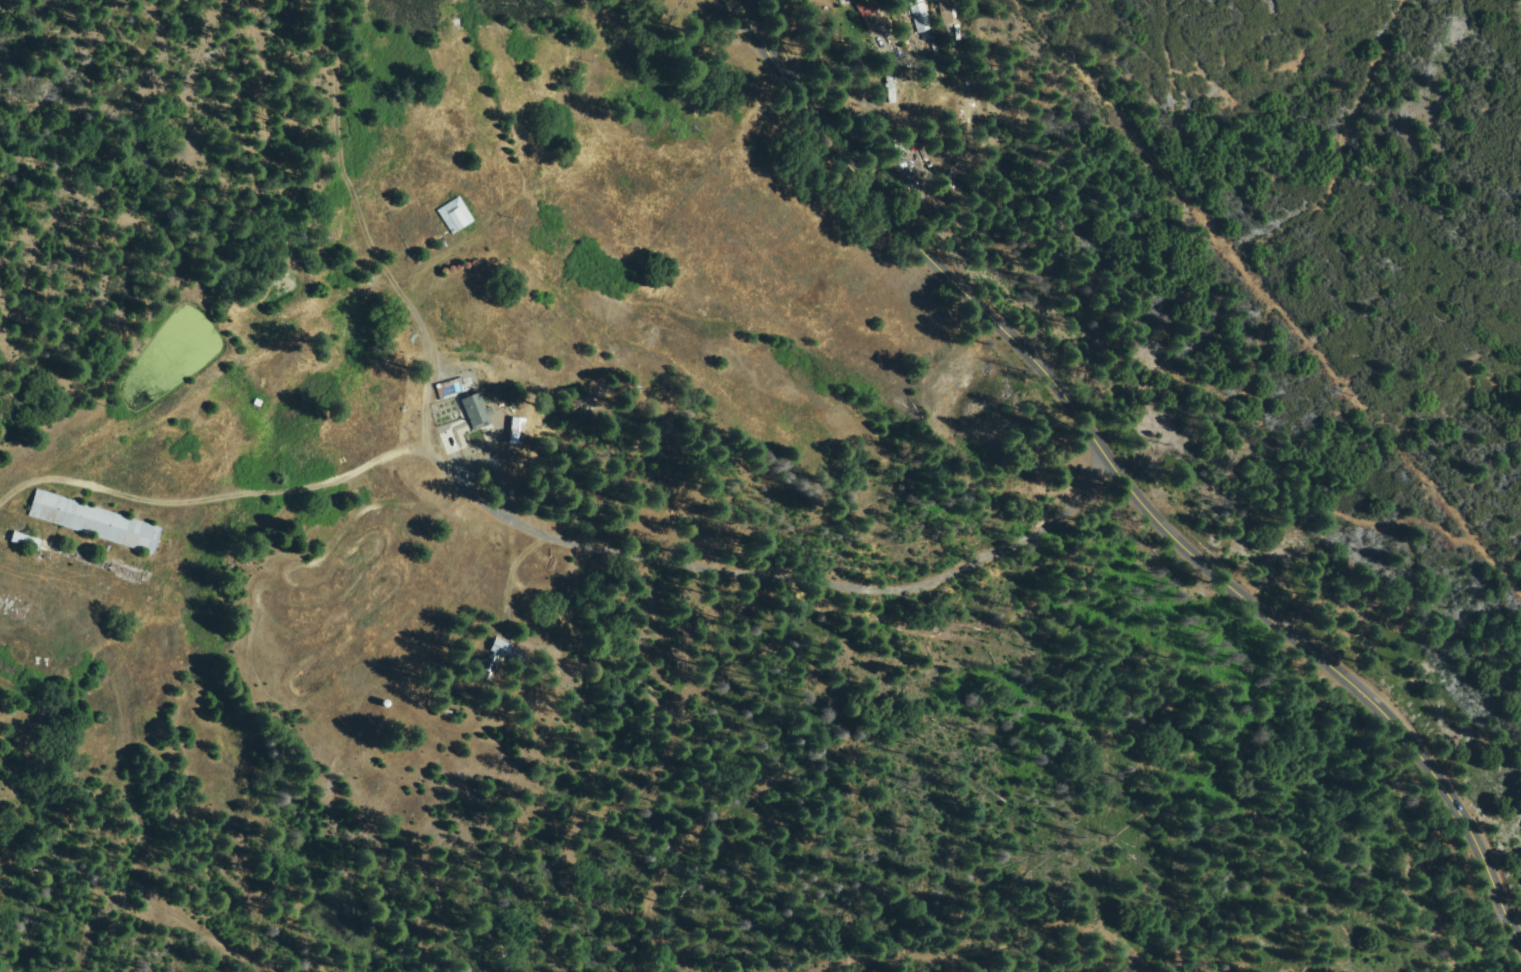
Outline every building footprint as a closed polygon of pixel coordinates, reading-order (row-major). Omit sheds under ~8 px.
[(870,31),(854,0),(868,0),(881,25),(870,31)] [(910,5),(928,0),(936,29),(918,34),(910,5)] [(943,26),(938,0),(949,0),(954,23),(943,26)] [(928,33),(936,31),(942,49),(933,51),(928,33)] [(886,72),(893,71),(897,103),(890,104),(886,72)] [(437,210),(460,196),(474,219),(452,233),(437,210)] [(461,399),(481,391),(494,423),(474,431),(461,399)] [(253,405),(255,398),(263,400),(261,407),(253,405)] [(511,417),(523,418),(520,446),(508,444),(511,417)] [(487,432),(494,429),(497,436),(490,439),(487,432)] [(37,488),(162,528),(154,554),(29,514),(37,488)] [(15,531),(42,540),(39,550),(11,542),(15,531)] [(497,636),(515,646),(507,660),(490,650),(497,636)] [(488,657),(501,663),(493,682),(479,676),(488,657)]
